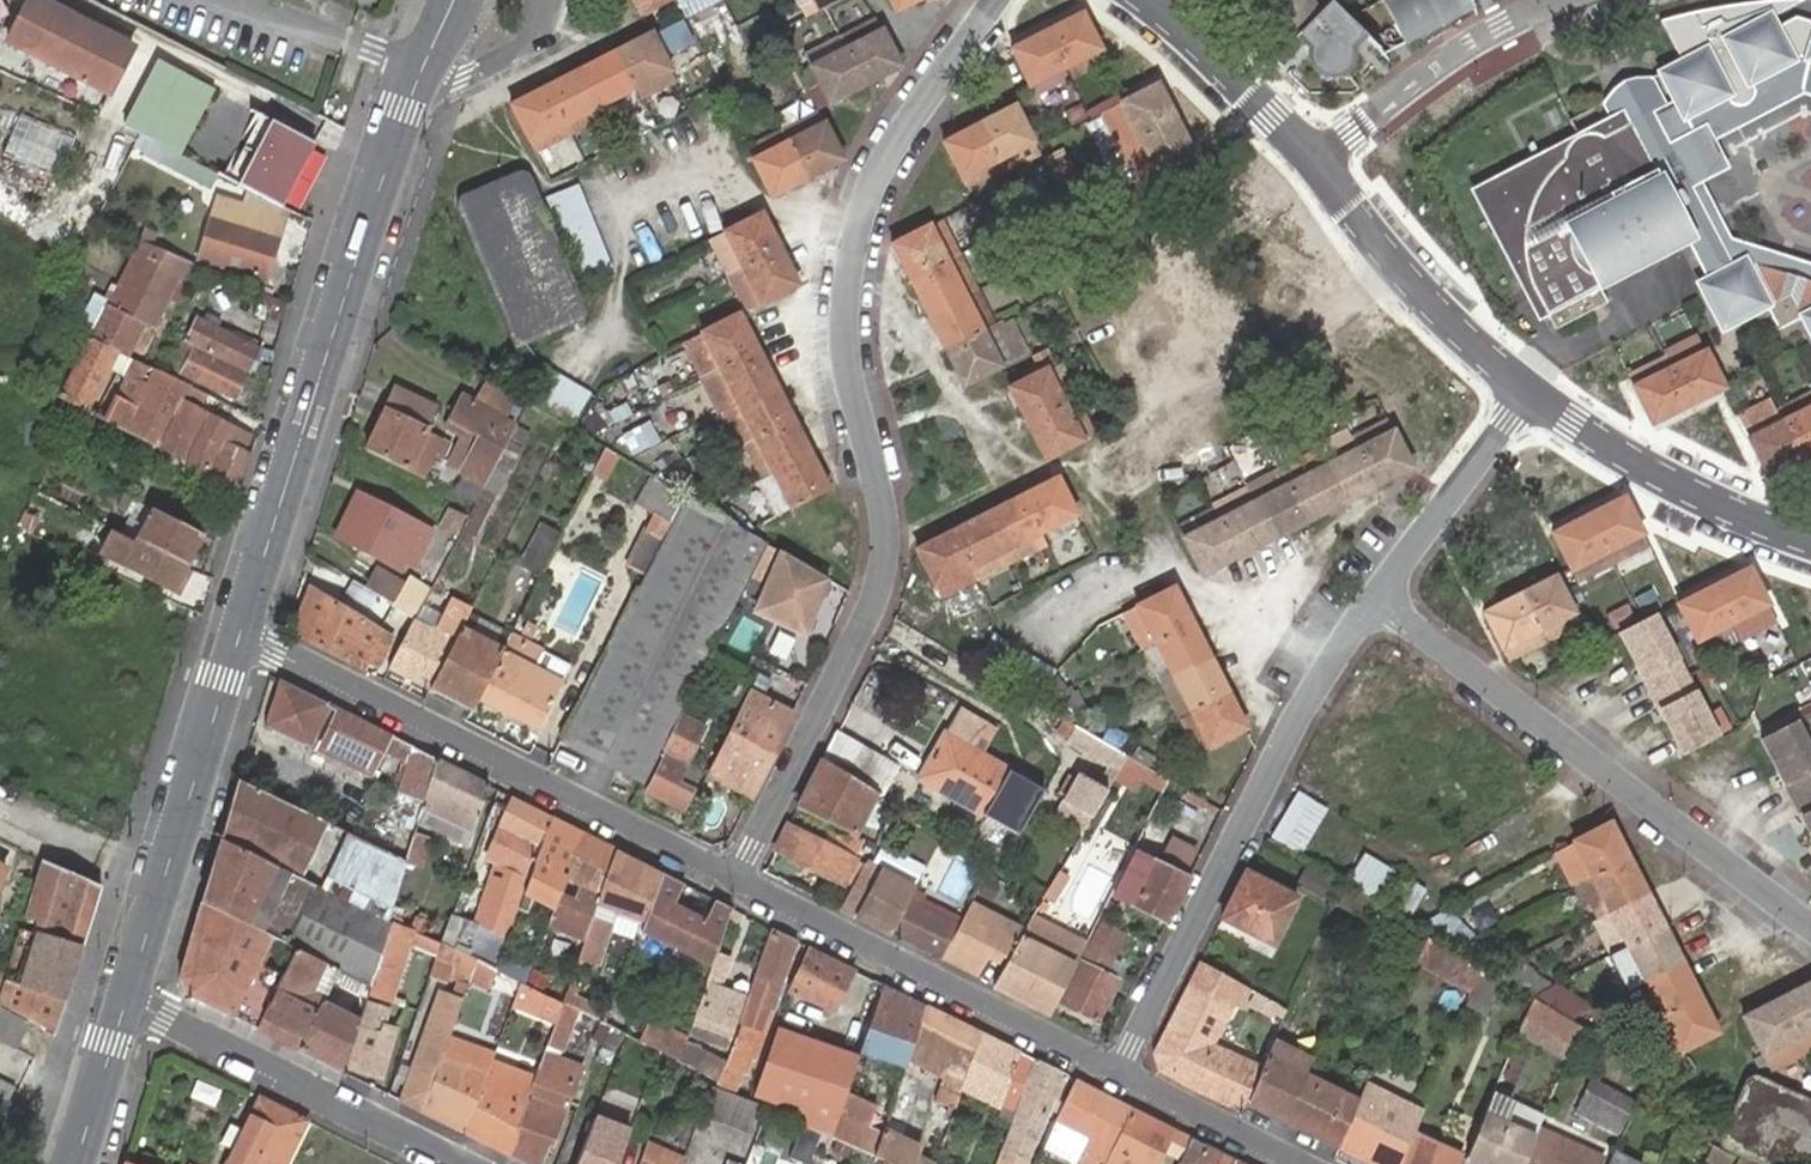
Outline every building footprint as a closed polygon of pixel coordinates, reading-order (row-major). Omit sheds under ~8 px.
[(46,0),(25,0),(5,39),(110,93),(134,46),(46,0)] [(634,3),(641,15),(669,0),(640,0),(634,3)] [(891,3),(895,11),(913,4),(921,0),(889,0),(891,3)] [(1251,10),(1247,13),(1245,17),(1244,23),(1246,27),(1252,34),(1257,35),(1261,35),(1269,29),(1285,46),(1297,34),(1310,49),(1310,59),(1315,68),(1324,73),(1328,74),(1338,72),(1342,70),(1346,66),(1349,57),(1350,52),(1348,47),(1361,34),(1344,19),(1346,18),(1329,1),(1320,10),(1310,0),(1240,0),(1251,10)] [(1466,0),(1381,0),(1380,1),(1384,7),(1403,44),(1406,42),(1428,31),(1439,25),(1452,19),(1471,10),(1467,1),(1466,0)] [(1555,328),(1607,302),(1599,285),(1690,239),(1710,278),(1699,284),(1722,328),(1765,306),(1777,331),(1803,319),(1810,335),(1810,265),(1733,240),(1700,175),(1719,166),(1705,140),(1799,92),(1810,96),(1810,24),(1796,19),(1774,30),(1768,19),(1762,22),(1751,0),(1707,8),(1684,14),(1658,22),(1680,63),(1659,74),(1673,101),(1664,105),(1650,113),(1647,106),(1644,108),(1641,114),(1633,118),(1626,117),(1624,118),(1627,124),(1613,132),(1601,138),(1600,138),(1599,137),(1598,136),(1597,136),(1596,136),(1595,136),(1594,135),(1593,135),(1592,135),(1591,135),(1590,135),(1590,134),(1589,134),(1588,134),(1587,134),(1586,134),(1585,134),(1584,134),(1583,134),(1583,135),(1582,135),(1581,135),(1580,135),(1579,135),(1578,135),(1578,136),(1577,136),(1577,137),(1576,137),(1575,137),(1574,138),(1573,139),(1572,138),(1572,139),(1571,140),(1570,140),(1569,141),(1569,142),(1568,142),(1568,143),(1567,144),(1566,144),(1566,145),(1566,146),(1565,145),(1565,146),(1565,147),(1564,147),(1564,148),(1564,149),(1563,149),(1563,150),(1563,151),(1562,152),(1562,153),(1561,153),(1561,154),(1561,155),(1560,157),(1559,157),(1557,158),(1556,160),(1555,162),(1554,162),(1553,164),(1552,165),(1551,167),(1550,168),(1549,169),(1548,171),(1547,172),(1546,173),(1545,175),(1545,177),(1544,178),(1543,179),(1542,180),(1541,182),(1540,184),(1540,185),(1539,186),(1538,188),(1538,190),(1537,191),(1536,193),(1535,194),(1535,196),(1534,197),(1533,199),(1533,201),(1532,202),(1532,204),(1531,205),(1531,207),(1531,209),(1530,210),(1529,212),(1529,213),(1529,215),(1528,216),(1528,218),(1528,220),(1528,222),(1527,224),(1527,225),(1527,227),(1526,228),(1526,230),(1526,232),(1526,233),(1526,235),(1526,237),(1526,238),(1526,240),(1526,242),(1526,244),(1526,246),(1526,247),(1526,248),(1526,250),(1526,252),(1526,254),(1527,256),(1527,257),(1527,259),(1527,260),(1527,262),(1528,264),(1528,265),(1528,267),(1528,269),(1529,270),(1529,272),(1530,274),(1530,275),(1531,277),(1531,278),(1532,280),(1532,281),(1532,283),(1533,285),(1534,287),(1534,288),(1535,290),(1536,291),(1536,293),(1537,295),(1553,325),(1555,328)] [(1064,68),(1099,49),(1085,21),(1080,12),(1064,22),(1045,31),(1064,68)] [(840,40),(846,49),(864,85),(883,76),(900,68),(895,59),(881,31),(875,21),(840,40)] [(1069,78),(1064,68),(1045,31),(1027,39),(1010,48),(1015,57),(1029,85),(1034,95),(1069,78)] [(634,88),(669,70),(650,33),(615,51),(634,88)] [(846,49),(810,67),(825,96),(829,104),(847,95),(864,85),(846,49)] [(1064,68),(1069,78),(1105,60),(1099,49),(1064,68)] [(599,105),(634,88),(615,51),(598,60),(581,69),(585,77),(599,105)] [(180,155),(213,91),(154,59),(121,125),(138,134),(164,146),(180,155)] [(585,77),(581,69),(564,77),(546,86),(564,123),(599,105),(585,77)] [(669,70),(634,88),(640,99),(675,81),(669,70)] [(1606,117),(1613,132),(1627,124),(1624,118),(1626,117),(1633,118),(1641,114),(1644,108),(1647,106),(1650,113),(1664,105),(1650,78),(1599,104),(1606,117)] [(1130,144),(1139,139),(1176,120),(1158,84),(1104,112),(1122,148),(1125,146),(1130,144)] [(564,123),(546,86),(528,95),(510,104),(514,113),(529,141),(564,123)] [(569,133),(604,115),(599,105),(564,123),(568,132),(569,133)] [(997,161),(1032,142),(1017,114),(1013,105),(996,114),(978,123),(997,161)] [(817,112),(799,122),(805,133),(823,124),(817,112)] [(1613,132),(1606,117),(1469,188),(1543,331),(1553,325),(1537,295),(1536,293),(1536,291),(1535,290),(1534,288),(1534,287),(1533,285),(1532,283),(1532,281),(1532,280),(1531,278),(1531,277),(1530,275),(1530,274),(1529,272),(1529,270),(1528,269),(1528,267),(1528,265),(1528,264),(1527,262),(1527,260),(1527,259),(1527,257),(1527,256),(1526,254),(1526,252),(1526,250),(1526,248),(1526,247),(1526,246),(1526,244),(1526,242),(1526,240),(1526,238),(1526,237),(1526,235),(1526,233),(1526,232),(1526,230),(1526,228),(1527,227),(1527,225),(1527,224),(1528,222),(1528,220),(1528,218),(1528,216),(1529,215),(1529,213),(1529,212),(1530,210),(1531,209),(1531,207),(1531,205),(1532,204),(1532,202),(1533,201),(1533,199),(1534,197),(1535,196),(1535,194),(1536,193),(1537,191),(1538,190),(1538,188),(1539,186),(1540,185),(1540,184),(1541,182),(1542,180),(1543,179),(1544,178),(1545,177),(1545,175),(1546,173),(1547,172),(1548,171),(1549,169),(1550,168),(1551,167),(1552,165),(1553,164),(1554,162),(1555,162),(1556,160),(1557,158),(1559,157),(1560,157),(1561,155),(1561,154),(1561,153),(1562,153),(1562,152),(1563,151),(1563,150),(1563,149),(1564,149),(1564,148),(1564,147),(1565,147),(1565,146),(1565,145),(1566,146),(1566,145),(1566,144),(1567,144),(1568,143),(1568,142),(1569,142),(1569,141),(1570,140),(1571,140),(1572,139),(1572,138),(1573,139),(1574,138),(1575,137),(1576,137),(1577,137),(1577,136),(1578,136),(1578,135),(1579,135),(1580,135),(1581,135),(1582,135),(1583,135),(1583,134),(1584,134),(1585,134),(1586,134),(1587,134),(1588,134),(1589,134),(1590,134),(1590,135),(1591,135),(1592,135),(1593,135),(1594,135),(1595,136),(1596,136),(1597,136),(1598,136),(1599,137),(1600,138),(1601,138),(1613,132)] [(1176,120),(1139,139),(1130,144),(1125,146),(1122,148),(1140,183),(1194,155),(1176,120)] [(271,121),(237,185),(248,191),(280,207),(314,143),(271,121)] [(787,142),(806,180),(825,170),(842,161),(838,153),(823,124),(805,133),(799,122),(781,130),(787,142)] [(564,123),(529,141),(533,149),(568,132),(564,123)] [(997,161),(978,123),(960,132),(942,141),(947,150),(962,178),(997,161)] [(781,130),(746,149),(752,160),(787,142),(781,130)] [(789,188),(806,180),(787,142),(752,160),(767,189),(771,197),(789,188)] [(1003,172),(1038,155),(1033,145),(1032,142),(997,161),(1003,171),(1003,172)] [(182,156),(180,155),(173,169),(209,188),(217,174),(182,156)] [(997,161),(962,178),(967,187),(1003,171),(997,161)] [(585,309),(532,178),(531,176),(530,173),(524,170),(517,170),(461,194),(459,196),(456,202),(456,207),(511,340),(518,345),(526,345),(579,323),(583,320),(585,315),(585,309)] [(546,197),(581,281),(610,269),(576,186),(546,197)] [(280,207),(248,191),(243,207),(217,199),(199,260),(266,280),(285,218),(287,210),(280,207)] [(725,233),(710,240),(728,276),(743,268),(780,249),(771,232),(762,214),(753,218),(725,233)] [(909,280),(946,261),(956,256),(938,221),(928,227),(899,241),(890,246),(899,263),(909,280)] [(156,235),(144,230),(139,240),(151,245),(156,235)] [(151,245),(139,240),(107,304),(144,322),(167,274),(178,279),(188,285),(197,265),(151,245)] [(780,249),(743,268),(728,276),(747,310),(760,303),(789,288),(798,284),(789,268),(780,249)] [(964,297),(974,291),(956,256),(946,261),(909,280),(918,299),(926,315),(935,312),(964,297)] [(144,322),(154,328),(178,279),(167,274),(144,322)] [(982,332),(992,326),(974,291),(964,297),(982,332)] [(935,312),(926,315),(935,332),(944,350),(982,332),(964,297),(935,312)] [(96,324),(104,310),(94,304),(86,319),(96,324)] [(144,322),(107,304),(104,310),(96,324),(89,337),(117,351),(127,356),(131,349),(139,331),(144,322)] [(757,349),(748,332),(739,314),(731,318),(702,333),(691,339),(684,343),(702,378),(705,376),(708,375),(720,368),(757,349)] [(193,346),(246,372),(257,350),(196,319),(184,342),(193,346)] [(982,332),(944,350),(953,368),(962,385),(971,381),(997,368),(999,366),(1015,358),(997,324),(992,326),(982,332)] [(1664,358),(1669,369),(1686,360),(1703,351),(1704,351),(1705,351),(1697,334),(1661,353),(1664,358)] [(117,351),(89,337),(62,389),(59,395),(86,410),(107,369),(117,351)] [(191,349),(193,346),(184,342),(172,368),(180,371),(191,349)] [(191,349),(180,371),(235,399),(246,376),(191,349)] [(766,388),(775,384),(766,368),(757,349),(720,368),(738,403),(766,388)] [(1048,349),(1037,355),(1045,370),(1046,370),(1055,366),(1048,349)] [(1669,369),(1687,405),(1705,396),(1722,388),(1721,385),(1718,380),(1704,351),(1703,351),(1686,360),(1669,369)] [(140,362),(130,357),(122,375),(132,379),(140,362)] [(1664,358),(1628,377),(1633,387),(1669,369),(1664,358)] [(1075,400),(1078,398),(1060,363),(1055,366),(1046,370),(1063,405),(1075,400)] [(573,422),(590,395),(544,367),(527,395),(573,422)] [(708,375),(705,376),(722,411),(738,403),(720,368),(708,375)] [(1669,369),(1633,387),(1648,415),(1651,423),(1669,414),(1687,405),(1669,369)] [(126,430),(158,446),(181,401),(189,386),(169,376),(156,370),(148,386),(139,381),(131,395),(126,392),(123,399),(115,395),(104,419),(126,430)] [(1063,405),(1046,370),(1045,370),(1017,384),(1008,389),(1017,406),(1026,424),(1063,405)] [(756,437),(793,419),(783,401),(775,384),(766,388),(738,403),(722,411),(740,447),(744,443),(756,437)] [(478,387),(469,401),(505,421),(512,408),(478,387)] [(384,411),(366,450),(405,469),(422,477),(434,453),(444,457),(451,444),(425,430),(436,408),(395,388),(384,411)] [(1783,421),(1810,407),(1810,393),(1779,409),(1783,421)] [(475,444),(460,473),(482,485),(512,426),(505,421),(469,401),(462,397),(449,420),(466,430),(462,437),(475,444)] [(1081,441),(1093,434),(1075,400),(1063,405),(1026,424),(1035,442),(1044,459),(1053,455),(1081,441)] [(210,472),(236,484),(250,456),(244,453),(225,443),(233,427),(208,415),(181,401),(158,446),(185,459),(210,472)] [(1802,456),(1810,451),(1810,407),(1783,421),(1802,456)] [(1779,409),(1743,428),(1748,438),(1783,421),(1779,409)] [(802,458),(810,454),(802,437),(793,419),(756,437),(774,472),(802,458)] [(1783,421),(1748,438),(1763,467),(1767,474),(1783,465),(1802,456),(1783,421)] [(1357,450),(1392,432),(1387,422),(1351,439),(1353,441),(1357,450)] [(649,423),(616,432),(622,455),(656,446),(649,423)] [(252,437),(233,427),(225,443),(244,453),(252,437)] [(1357,450),(1376,487),(1411,469),(1408,461),(1392,432),(1357,450)] [(756,437),(744,443),(762,479),(774,472),(756,437)] [(1337,497),(1341,505),(1358,496),(1376,487),(1357,450),(1351,439),(1317,457),(1318,459),(1322,468),(1337,497)] [(602,483),(617,457),(600,447),(585,474),(602,483)] [(1288,486),(1307,523),(1325,513),(1341,505),(1337,497),(1322,468),(1318,459),(1317,457),(1315,453),(1281,471),(1283,476),(1288,486)] [(791,507),(828,488),(819,471),(810,454),(802,458),(774,472),(791,507)] [(484,490),(495,496),(508,473),(495,466),(484,490)] [(1283,476),(1281,471),(1246,489),(1248,493),(1253,504),(1288,486),(1283,476)] [(762,479),(779,513),(791,507),(774,472),(762,479)] [(1039,487),(1021,496),(1039,533),(1075,514),(1060,486),(1056,477),(1039,487)] [(685,496),(685,495),(652,478),(647,487),(680,506),(685,496)] [(474,503),(481,490),(459,479),(453,492),(474,503)] [(1268,532),(1272,540),(1289,532),(1307,523),(1288,486),(1253,504),(1268,532)] [(680,506),(647,487),(637,506),(662,520),(670,524),(680,506)] [(1248,493),(1214,512),(1219,521),(1253,504),(1248,493)] [(420,526),(356,494),(335,537),(399,569),(403,562),(414,567),(428,539),(431,532),(420,526)] [(133,513),(138,502),(132,499),(124,495),(118,505),(133,513)] [(685,496),(680,506),(761,554),(766,544),(685,496)] [(1039,533),(1021,496),(1003,505),(986,514),(991,522),(1005,550),(1039,533)] [(1610,563),(1646,544),(1640,534),(1626,506),(1622,497),(1605,505),(1587,515),(1605,552),(1610,563)] [(138,539),(154,510),(138,502),(133,513),(122,534),(137,541),(138,539)] [(716,502),(706,508),(745,531),(756,525),(716,502)] [(1219,521),(1237,558),(1255,549),(1272,540),(1268,532),(1253,504),(1219,521)] [(644,575),(559,741),(644,784),(660,753),(679,716),(686,700),(712,650),(761,554),(680,506),(670,524),(662,540),(644,575)] [(187,563),(202,535),(154,510),(138,539),(187,563)] [(450,510),(442,526),(454,532),(462,517),(450,510)] [(43,520),(26,512),(20,529),(36,537),(43,520)] [(538,575),(567,520),(562,518),(561,520),(548,512),(519,565),(538,575)] [(1183,538),(1219,521),(1214,512),(1179,530),(1183,538)] [(991,522),(986,514),(970,521),(951,531),(970,568),(1005,550),(991,522)] [(1075,514),(1039,533),(1046,545),(1081,527),(1075,514)] [(1605,552),(1587,515),(1569,524),(1551,533),(1556,541),(1570,570),(1605,552)] [(670,524),(662,520),(654,536),(662,540),(670,524)] [(1219,521),(1183,538),(1198,568),(1202,576),(1219,567),(1237,558),(1219,521)] [(179,579),(185,567),(187,563),(138,539),(137,541),(122,534),(117,531),(114,530),(99,556),(122,567),(167,590),(172,592),(179,579)] [(644,575),(662,540),(654,536),(644,531),(626,565),(644,575)] [(970,568),(951,531),(933,540),(915,549),(920,557),(935,586),(936,585),(942,596),(975,580),(969,569),(970,568)] [(1039,533),(1005,550),(1011,563),(1046,545),(1039,533)] [(1005,550),(970,568),(977,580),(1011,563),(1005,550)] [(741,614),(798,641),(827,579),(771,552),(741,614)] [(1576,581),(1610,563),(1605,552),(1570,570),(1576,581)] [(193,570),(185,567),(179,579),(172,592),(179,596),(193,570)] [(1741,637),(1774,620),(1766,605),(1752,576),(1747,568),(1730,577),(1712,586),(1731,623),(1734,622),(1741,637)] [(1537,632),(1572,614),(1558,585),(1553,576),(1536,586),(1518,595),(1537,632)] [(414,618),(430,590),(410,577),(401,593),(394,605),(379,595),(372,606),(398,624),(406,612),(414,618)] [(386,584),(379,595),(394,605),(401,593),(386,584)] [(1730,624),(1731,623),(1712,586),(1694,595),(1677,604),(1681,612),(1695,641),(1697,640),(1705,655),(1737,639),(1730,624)] [(1155,642),(1192,623),(1183,605),(1174,588),(1166,592),(1137,607),(1155,642)] [(309,590),(292,633),(362,669),(365,661),(377,667),(390,637),(379,631),(309,590)] [(1501,650),(1537,632),(1518,595),(1500,604),(1483,612),(1486,621),(1501,650)] [(1137,607),(1126,613),(1143,648),(1155,642),(1137,607)] [(1653,613),(1619,632),(1636,665),(1642,662),(1656,689),(1685,675),(1653,613)] [(1542,642),(1578,625),(1572,614),(1537,632),(1542,642)] [(412,623),(388,669),(429,689),(455,638),(437,629),(434,634),(412,623)] [(1202,662),(1210,659),(1201,641),(1192,623),(1155,642),(1173,678),(1202,662)] [(455,638),(429,689),(471,711),(476,700),(502,652),(459,630),(455,638)] [(1507,659),(1542,642),(1537,632),(1501,650),(1507,659)] [(1038,700),(1055,672),(993,635),(976,663),(1038,700)] [(510,637),(502,652),(476,700),(500,711),(510,716),(537,730),(561,683),(532,668),(513,659),(522,642),(510,637)] [(541,652),(522,642),(513,659),(532,668),(541,652)] [(1155,642),(1143,648),(1161,683),(1173,678),(1155,642)] [(713,666),(720,669),(723,662),(716,659),(713,666)] [(1173,678),(1190,712),(1227,693),(1218,674),(1210,659),(1202,662),(1173,678)] [(1642,662),(1636,665),(1651,693),(1656,689),(1642,662)] [(730,703),(740,708),(756,676),(747,671),(730,703)] [(792,713),(801,695),(760,674),(750,692),(792,713)] [(1685,675),(1656,689),(1671,717),(1665,720),(1683,754),(1717,736),(1685,675)] [(279,680),(270,676),(255,723),(265,727),(279,680)] [(1173,678),(1161,683),(1179,719),(1190,712),(1173,678)] [(327,704),(279,680),(265,727),(289,738),(362,772),(370,776),(383,750),(390,736),(327,704)] [(1038,700),(1036,704),(1065,720),(1075,726),(1086,721),(1068,685),(1038,700)] [(1656,689),(1651,693),(1665,720),(1671,717),(1656,689)] [(733,786),(750,796),(792,713),(750,692),(745,703),(709,775),(733,786)] [(1208,747),(1224,739),(1237,732),(1245,728),(1237,711),(1227,693),(1190,712),(1208,747)] [(684,706),(679,716),(702,727),(707,717),(684,706)] [(1190,712),(1179,719),(1197,753),(1208,747),(1190,712)] [(679,716),(660,753),(666,755),(647,793),(682,810),(692,789),(675,782),(702,727),(679,716)] [(944,734),(918,779),(1012,833),(1030,803),(1000,785),(1008,771),(967,747),(977,728),(956,716),(945,735),(944,734)] [(1065,720),(1059,730),(1121,767),(1127,756),(1122,754),(1075,726),(1065,720)] [(1760,739),(1778,773),(1784,769),(1798,797),(1810,790),(1810,753),(1795,721),(1760,739)] [(1121,767),(1059,730),(1059,732),(1069,738),(1067,742),(1110,767),(1099,786),(1080,775),(1054,818),(1080,833),(1105,791),(1106,791),(1121,767)] [(898,767),(836,732),(822,760),(826,762),(874,793),(881,796),(898,767)] [(413,834),(417,819),(435,759),(390,736),(383,750),(407,762),(397,792),(383,823),(412,836),(413,834)] [(1134,747),(1122,754),(1127,756),(1159,775),(1165,765),(1134,747)] [(474,833),(488,785),(435,759),(417,819),(460,839),(460,841),(469,846),(474,833)] [(826,762),(822,760),(811,781),(815,784),(826,762)] [(815,784),(811,781),(798,807),(852,834),(874,793),(826,762),(815,784)] [(1169,781),(1179,787),(1186,775),(1166,763),(1165,765),(1159,775),(1169,781)] [(1784,769),(1778,773),(1792,801),(1798,797),(1784,769)] [(238,781),(220,840),(297,877),(324,823),(238,781)] [(1798,797),(1810,823),(1810,790),(1798,797)] [(1298,791),(1271,838),(1298,855),(1326,808),(1298,791)] [(533,863),(553,818),(509,796),(493,829),(515,840),(502,863),(490,897),(518,908),(535,864),(533,863)] [(1798,797),(1792,801),(1806,828),(1810,825),(1810,823),(1798,797)] [(600,896),(615,850),(579,832),(553,818),(533,863),(535,864),(518,908),(526,911),(531,896),(553,907),(565,878),(574,882),(564,909),(561,908),(556,923),(574,928),(580,908),(578,907),(587,888),(600,896)] [(1591,877),(1629,858),(1620,840),(1611,823),(1603,827),(1574,842),(1574,843),(1555,853),(1571,885),(1591,876),(1591,877)] [(788,827),(776,850),(842,883),(862,843),(849,836),(845,843),(830,835),(824,846),(788,827)] [(408,848),(404,861),(421,868),(429,839),(413,834),(412,836),(408,848)] [(315,886),(285,944),(337,970),(370,986),(391,923),(404,861),(342,835),(315,886)] [(210,871),(201,902),(268,936),(275,939),(285,944),(315,886),(297,877),(220,840),(210,871)] [(1168,841),(1156,863),(1182,877),(1194,854),(1168,841)] [(660,876),(661,873),(615,850),(600,896),(644,914),(660,876)] [(1153,862),(1132,852),(1111,895),(1131,906),(1166,923),(1188,880),(1182,877),(1156,863),(1153,862)] [(1377,901),(1393,873),(1362,855),(1346,883),(1377,901)] [(1638,896),(1646,893),(1637,876),(1629,858),(1591,877),(1609,912),(1638,896)] [(25,908),(24,913),(27,914),(37,882),(44,862),(41,860),(25,908)] [(24,913),(0,990),(0,1007),(1,1007),(8,1011),(15,1014),(17,1016),(29,1022),(39,1027),(54,1035),(58,1020),(64,1001),(82,946),(100,886),(75,878),(44,862),(37,882),(27,914),(24,913)] [(863,865),(840,910),(890,935),(913,890),(863,865)] [(1305,866),(1300,874),(1326,889),(1330,881),(1305,866)] [(1070,875),(1060,870),(1044,897),(1052,901),(1057,897),(1070,875)] [(660,876),(683,886),(684,885),(661,873),(660,876)] [(1296,898),(1244,873),(1227,907),(1234,911),(1228,923),(1272,946),(1296,898)] [(1326,889),(1300,874),(1296,880),(1322,895),(1326,889)] [(716,952),(731,909),(716,901),(714,900),(705,919),(674,904),(683,886),(660,876),(644,914),(641,922),(639,923),(638,925),(713,963),(716,952)] [(1591,877),(1576,884),(1594,919),(1609,912),(1591,877)] [(1408,919),(1425,891),(1409,882),(1393,910),(1408,919)] [(913,890),(890,935),(941,960),(964,915),(913,890)] [(1627,946),(1663,927),(1655,909),(1646,893),(1638,896),(1609,912),(1594,919),(1612,954),(1627,946)] [(600,896),(596,905),(639,923),(641,922),(644,914),(600,896)] [(517,913),(518,908),(490,897),(479,926),(507,937),(514,920),(517,913)] [(964,915),(941,960),(976,977),(985,959),(990,950),(1007,959),(1026,928),(972,900),(964,915)] [(1116,906),(1107,901),(1100,916),(1109,920),(1116,906)] [(230,1016),(257,1030),(283,975),(262,964),(275,939),(268,936),(201,902),(178,978),(186,995),(230,1016)] [(1234,911),(1227,907),(1221,920),(1228,923),(1234,911)] [(1443,910),(1414,926),(1429,935),(1452,948),(1472,937),(1447,913),(1443,910)] [(525,916),(517,913),(514,920),(523,923),(525,916)] [(476,928),(451,918),(446,931),(441,943),(466,955),(476,928)] [(592,919),(579,956),(585,958),(588,950),(599,955),(609,925),(592,919)] [(409,942),(437,954),(441,943),(420,933),(414,931),(410,929),(399,925),(391,923),(370,986),(367,996),(390,1003),(409,942)] [(1003,967),(992,985),(1010,995),(1049,1015),(1081,953),(1028,924),(1026,928),(1007,959),(1003,967)] [(1101,924),(1060,1004),(1095,1022),(1115,981),(1103,975),(1111,959),(1122,935),(1101,924)] [(1673,966),(1682,962),(1673,945),(1663,927),(1627,946),(1628,950),(1612,958),(1621,975),(1637,966),(1645,982),(1673,966)] [(771,1010),(796,942),(772,930),(729,1052),(748,1058),(766,1008),(771,1010)] [(1480,968),(1428,937),(1424,945),(1477,976),(1480,968)] [(450,967),(471,974),(476,960),(473,958),(466,955),(441,943),(437,954),(429,976),(445,982),(450,967)] [(1477,976),(1424,945),(1418,960),(1471,991),(1477,976)] [(257,1030),(298,1050),(321,1002),(322,1001),(333,977),(337,970),(324,963),(296,949),(283,975),(257,1030)] [(834,1010),(853,970),(810,949),(791,990),(834,1010)] [(990,950),(985,959),(1003,967),(1007,959),(990,950)] [(729,957),(716,952),(713,963),(708,976),(721,981),(729,957)] [(495,970),(520,983),(522,985),(528,970),(500,958),(495,970)] [(1123,964),(1111,959),(1103,975),(1115,981),(1123,964)] [(1242,984),(1200,961),(1151,1057),(1160,1073),(1168,1077),(1189,1088),(1241,1112),(1243,1114),(1248,1102),(1262,1069),(1212,1044),(1242,984)] [(1662,1015),(1699,997),(1690,979),(1682,962),(1673,966),(1645,982),(1662,1015)] [(1471,991),(1468,997),(1490,1007),(1503,977),(1492,972),(1481,965),(1480,968),(1477,976),(1471,991)] [(1628,990),(1645,982),(1637,966),(1621,975),(1628,990)] [(333,977),(367,996),(370,986),(337,970),(333,977)] [(1810,1050),(1810,982),(1796,990),(1778,999),(1797,1036),(1804,1050),(1806,1053),(1810,1050)] [(513,1002),(557,1023),(564,1004),(562,1003),(523,985),(522,985),(520,983),(513,1002)] [(401,1101),(421,1112),(444,1046),(450,1031),(466,987),(458,984),(452,999),(438,994),(401,1101)] [(743,997),(706,984),(689,1033),(725,1045),(743,997)] [(910,1051),(926,1006),(882,984),(870,1019),(863,1039),(861,1045),(906,1061),(910,1051)] [(1709,1037),(1717,1033),(1708,1014),(1699,997),(1662,1015),(1681,1052),(1709,1037)] [(1532,999),(1529,1007),(1577,1035),(1580,1027),(1532,999)] [(1797,1036),(1778,999),(1760,1008),(1742,1017),(1746,1026),(1761,1054),(1765,1062),(1772,1065),(1804,1050),(1797,1036)] [(298,1050),(342,1072),(358,1021),(321,1002),(298,1050)] [(370,1002),(350,1068),(380,1077),(395,1029),(384,1025),(389,1009),(370,1002)] [(526,1163),(542,1163),(549,1146),(553,1148),(577,1084),(576,1083),(582,1067),(559,1058),(578,1010),(564,1004),(557,1023),(545,1053),(535,1080),(529,1092),(529,1095),(524,1110),(509,1155),(526,1163)] [(980,1033),(926,1006),(910,1051),(906,1061),(904,1068),(923,1078),(926,1070),(942,1078),(939,1087),(935,1100),(955,1107),(960,1088),(980,1033)] [(1,1007),(0,1009),(0,1040),(1,1041),(15,1014),(8,1011),(1,1007)] [(1577,1035),(1529,1007),(1524,1017),(1573,1045),(1577,1035)] [(399,1012),(389,1009),(384,1025),(395,1029),(399,1012)] [(17,1016),(15,1014),(1,1041),(15,1048),(29,1022),(17,1016)] [(1662,1015),(1651,1021),(1670,1058),(1681,1052),(1662,1015)] [(1573,1045),(1524,1017),(1517,1033),(1566,1061),(1573,1045)] [(575,1048),(594,1053),(602,1024),(583,1019),(575,1048)] [(802,1124),(821,1133),(830,1138),(835,1123),(854,1066),(858,1056),(777,1028),(754,1097),(805,1115),(802,1124)] [(421,1112),(464,1133),(481,1089),(483,1084),(484,1080),(490,1066),(492,1061),(495,1055),(450,1031),(444,1046),(421,1112)] [(1010,1127),(1034,1060),(1018,1052),(980,1033),(960,1088),(1001,1108),(996,1122),(1010,1127)] [(1262,1069),(1248,1102),(1284,1120),(1303,1076),(1310,1061),(1273,1042),(1262,1069)] [(906,1061),(861,1045),(858,1056),(854,1066),(900,1081),(904,1068),(906,1061)] [(717,1082),(722,1070),(683,1050),(679,1062),(714,1080),(717,1082)] [(1066,1076),(1035,1060),(998,1163),(1025,1163),(1052,1098),(1055,1100),(1066,1076)] [(464,1133),(509,1155),(524,1110),(529,1095),(529,1092),(535,1080),(492,1061),(490,1066),(484,1080),(483,1084),(481,1089),(464,1133)] [(1734,1153),(1759,1163),(1810,1163),(1810,1099),(1779,1085),(1757,1075),(1752,1075),(1748,1077),(1743,1082),(1719,1137),(1719,1141),(1723,1148),(1734,1153)] [(1303,1076),(1284,1120),(1338,1148),(1338,1147),(1357,1104),(1303,1076)] [(727,1086),(729,1080),(721,1077),(719,1083),(727,1086)] [(0,1085),(0,1111),(4,1113),(18,1086),(3,1079),(0,1085)] [(702,1111),(757,1136),(767,1107),(747,1098),(716,1085),(717,1082),(714,1080),(702,1111)] [(1131,1109),(1075,1081),(1055,1121),(1090,1139),(1080,1163),(1081,1163),(1105,1163),(1109,1153),(1131,1109)] [(1357,1104),(1338,1147),(1371,1163),(1401,1163),(1413,1135),(1421,1113),(1419,1112),(1365,1084),(1357,1104)] [(1632,1110),(1636,1101),(1637,1099),(1616,1088),(1610,1101),(1631,1112),(1632,1110)] [(1631,1112),(1610,1101),(1586,1090),(1578,1105),(1601,1116),(1596,1125),(1619,1136),(1628,1116),(1631,1112)] [(283,1108),(259,1097),(241,1133),(235,1130),(229,1129),(225,1137),(229,1141),(235,1145),(226,1163),(255,1163),(257,1161),(283,1108)] [(1526,1159),(1524,1158),(1533,1137),(1506,1124),(1512,1112),(1489,1101),(1484,1114),(1481,1122),(1478,1128),(1475,1133),(1468,1151),(1467,1155),(1486,1163),(1524,1163),(1526,1159)] [(1506,1124),(1533,1137),(1536,1130),(1541,1118),(1514,1105),(1514,1106),(1512,1112),(1506,1124)] [(1574,1114),(1596,1125),(1601,1116),(1578,1105),(1574,1114)] [(283,1108),(257,1161),(255,1163),(286,1163),(307,1121),(283,1108)] [(1189,1138),(1174,1130),(1131,1109),(1109,1153),(1105,1163),(1157,1163),(1163,1152),(1180,1161),(1189,1138)] [(593,1119),(576,1163),(616,1163),(627,1137),(593,1119)] [(830,1138),(874,1156),(879,1141),(835,1123),(830,1138)] [(889,1163),(920,1163),(921,1160),(916,1158),(919,1148),(883,1130),(879,1141),(874,1156),(889,1163)] [(1601,1158),(1536,1130),(1533,1137),(1524,1158),(1526,1159),(1524,1163),(1598,1163),(1601,1158)] [(1433,1160),(1437,1149),(1433,1145),(1413,1135),(1401,1163),(1441,1163),(1433,1160)] [(1189,1138),(1180,1161),(1178,1163),(1242,1163),(1189,1138)] [(684,1160),(671,1152),(666,1163),(655,1158),(659,1149),(647,1144),(643,1157),(643,1156),(640,1163),(682,1163),(684,1160)] [(1612,1150),(1606,1163),(1640,1163),(1637,1162),(1612,1151),(1612,1150)]
